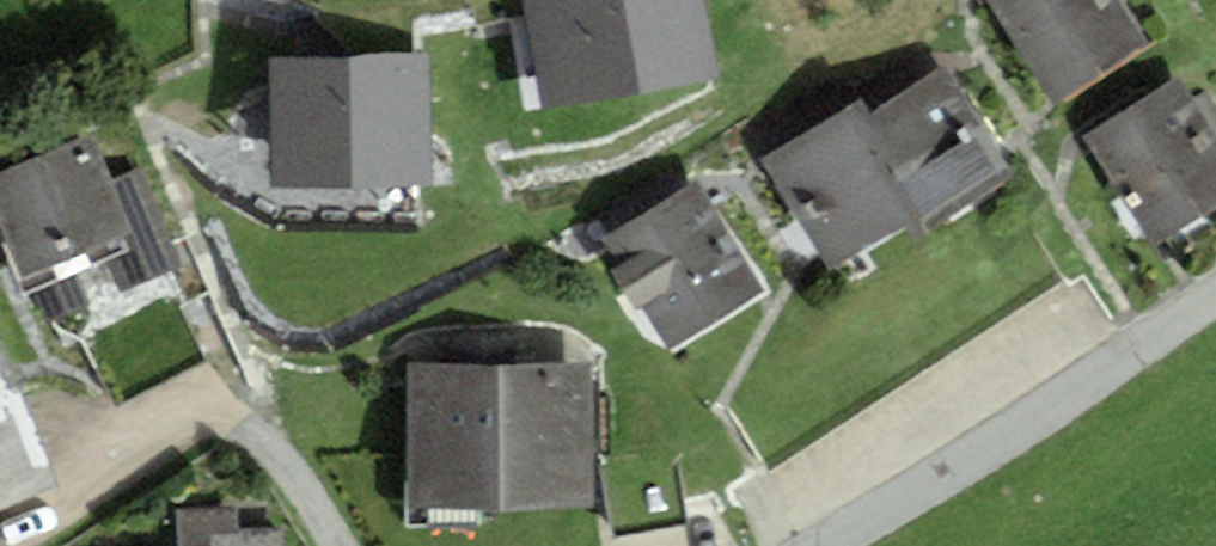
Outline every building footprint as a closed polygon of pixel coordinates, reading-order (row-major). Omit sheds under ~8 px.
[(547,108),(717,77),(703,0),(528,0),(547,108)] [(1097,127),(1192,70),(1149,0),(1019,0),(1097,127)] [(957,58),(788,163),(857,275),(1026,170),(957,58)] [(427,59),(270,63),(273,189),(430,185),(427,59)] [(1105,136),(1179,248),(1215,223),(1215,94),(1202,73),(1105,136)] [(0,171),(0,210),(26,273),(127,232),(88,135),(0,171)] [(716,185),(625,244),(693,348),(784,289),(716,185)] [(613,364),(422,363),(422,502),(612,503),(613,364)] [(53,482),(22,394),(7,396),(0,375),(0,501),(53,482)] [(298,536),(252,539),(250,512),(192,515),(194,545),(298,545),(298,536)]
